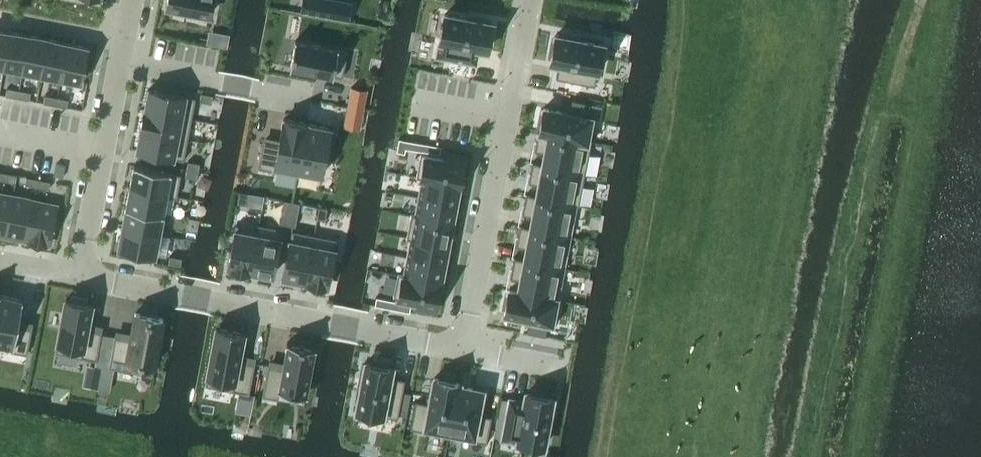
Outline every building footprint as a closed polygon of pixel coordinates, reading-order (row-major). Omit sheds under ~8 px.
[(166,6),(209,14),(212,0),(167,0),(166,6)] [(300,11),(348,21),(351,4),(328,0),(302,0),(300,11)] [(444,14),(436,55),(475,63),(478,48),(487,50),(487,45),(490,46),(493,28),(491,27),(492,23),(490,22),(490,20),(476,17),(475,20),(444,14)] [(3,67),(10,32),(0,30),(0,66),(3,67)] [(10,32),(3,67),(23,71),(29,35),(10,32)] [(551,40),(548,58),(551,58),(550,62),(559,64),(556,78),(594,86),(602,45),(571,39),(572,36),(558,34),(557,36),(555,36),(554,40),(551,40)] [(29,35),(23,71),(41,74),(48,39),(29,35)] [(48,39),(41,74),(60,78),(67,43),(48,39)] [(302,42),(297,69),(343,77),(348,51),(302,42)] [(67,43),(60,78),(80,82),(87,46),(67,43)] [(7,87),(5,96),(17,98),(19,90),(7,87)] [(352,87),(348,107),(363,110),(367,90),(352,87)] [(148,89),(144,110),(191,119),(195,98),(148,89)] [(19,90),(17,98),(29,100),(31,92),(19,90)] [(201,93),(199,101),(211,103),(213,95),(201,93)] [(45,94),(43,103),(55,105),(57,97),(45,94)] [(57,97),(55,105),(67,107),(68,99),(57,97)] [(540,112),(537,127),(540,128),(539,130),(538,130),(538,131),(591,141),(596,118),(587,116),(590,103),(571,99),(569,113),(544,108),(543,112),(540,112)] [(348,107),(344,127),(360,130),(363,110),(348,107)] [(144,110),(140,130),(188,139),(191,119),(144,110)] [(262,142),(257,168),(298,176),(298,171),(308,123),(283,119),(279,139),(278,145),(262,142)] [(308,123),(298,171),(321,175),(330,127),(308,123)] [(140,130),(136,151),(138,152),(150,154),(162,156),(174,158),(184,160),(188,139),(140,130)] [(538,131),(534,150),(545,152),(543,164),(542,165),(585,173),(591,141),(538,131)] [(399,139),(396,151),(404,153),(405,148),(407,140),(399,139)] [(407,140),(405,148),(416,150),(418,142),(407,140)] [(418,142),(416,150),(428,152),(429,144),(418,142)] [(429,144),(428,152),(439,155),(441,147),(429,144)] [(138,152),(137,159),(149,162),(150,154),(138,152)] [(420,155),(416,178),(422,179),(422,178),(458,185),(460,175),(462,175),(466,156),(444,152),(443,159),(420,155)] [(150,154),(149,162),(161,164),(162,156),(150,154)] [(162,156),(161,164),(172,166),(174,158),(162,156)] [(188,161),(186,169),(198,171),(200,163),(188,161)] [(532,162),(528,182),(539,184),(537,196),(536,197),(574,204),(574,205),(577,205),(579,206),(585,173),(542,165),(543,164),(532,162)] [(134,166),(130,187),(167,194),(167,195),(177,197),(181,175),(134,166)] [(186,169),(185,177),(197,179),(198,171),(186,169)] [(26,177),(25,185),(37,187),(38,179),(26,177)] [(422,179),(419,197),(455,204),(458,185),(422,178),(422,179)] [(38,179),(37,187),(49,189),(50,181),(38,179)] [(130,187),(126,207),(163,214),(167,195),(167,194),(130,187)] [(239,191),(237,203),(245,205),(247,193),(239,191)] [(5,236),(13,196),(0,193),(0,235),(5,236)] [(526,194),(522,214),(533,216),(530,227),(530,228),(568,236),(571,236),(577,205),(574,205),(574,204),(536,197),(537,196),(526,194)] [(13,196),(5,236),(26,240),(34,200),(13,196)] [(415,215),(415,216),(451,223),(455,204),(419,197),(415,215)] [(34,200),(26,240),(49,245),(56,204),(34,200)] [(284,200),(279,223),(287,225),(292,201),(284,200)] [(292,201),(287,225),(295,226),(300,203),(292,201)] [(126,207),(122,227),(159,234),(163,214),(126,207)] [(319,207),(317,219),(325,220),(327,208),(319,207)] [(410,214),(406,238),(410,239),(411,238),(447,245),(451,223),(415,216),(415,215),(410,214)] [(257,228),(249,271),(272,275),(281,228),(258,224),(257,228)] [(236,225),(228,267),(249,271),(257,228),(236,225)] [(520,225),(516,246),(526,248),(524,259),(524,260),(562,267),(565,268),(571,236),(568,236),(530,228),(530,227),(520,225)] [(122,227),(118,248),(155,255),(159,234),(122,227)] [(292,230),(283,277),(305,281),(314,234),(292,230)] [(314,234),(305,281),(327,285),(336,239),(314,234)] [(410,239),(407,257),(443,264),(447,245),(411,238),(410,239)] [(170,256),(168,264),(180,266),(182,258),(170,256)] [(403,275),(403,276),(439,283),(443,264),(407,257),(403,275)] [(513,257),(510,277),(520,279),(518,291),(518,292),(556,299),(556,298),(559,299),(565,268),(562,267),(524,260),(524,259),(513,257)] [(397,274),(393,297),(415,301),(414,309),(435,313),(439,294),(437,294),(439,283),(403,276),(403,275),(397,274)] [(505,293),(502,309),(505,309),(504,314),(529,318),(527,332),(545,335),(548,322),(556,323),(561,299),(559,299),(556,298),(556,299),(518,292),(518,291),(509,289),(508,294),(505,293)] [(12,346),(11,351),(27,354),(32,328),(18,326),(19,320),(23,299),(0,295),(0,344),(12,346)] [(65,300),(55,352),(96,360),(102,331),(88,329),(89,323),(92,305),(87,304),(88,299),(71,296),(71,301),(65,300)] [(376,297),(374,305),(386,308),(388,299),(376,297)] [(388,299),(386,308),(398,310),(399,301),(388,299)] [(399,301),(398,310),(409,312),(411,304),(399,301)] [(114,336),(108,366),(152,375),(163,318),(157,317),(158,312),(141,309),(141,314),(135,313),(131,333),(130,339),(114,336)] [(210,358),(205,385),(214,387),(249,393),(255,363),(239,360),(240,354),(244,334),(216,328),(210,358)] [(268,365),(262,396),(278,399),(280,389),(306,394),(315,347),(287,342),(283,362),(282,368),(268,365)] [(362,379),(356,409),(397,418),(405,379),(390,376),(392,368),(388,367),(388,364),(371,361),(370,363),(366,362),(365,364),(363,364),(360,378),(362,379)] [(415,400),(410,428),(448,435),(458,385),(459,386),(459,383),(454,383),(455,380),(439,377),(438,379),(434,379),(429,403),(415,400)] [(458,385),(448,435),(486,443),(492,416),(478,413),(479,405),(482,405),(485,391),(459,386),(458,385)] [(509,400),(502,438),(543,445),(549,415),(552,415),(554,401),(552,400),(552,398),(548,397),(548,395),(530,392),(530,394),(525,393),(524,402),(509,400)]
